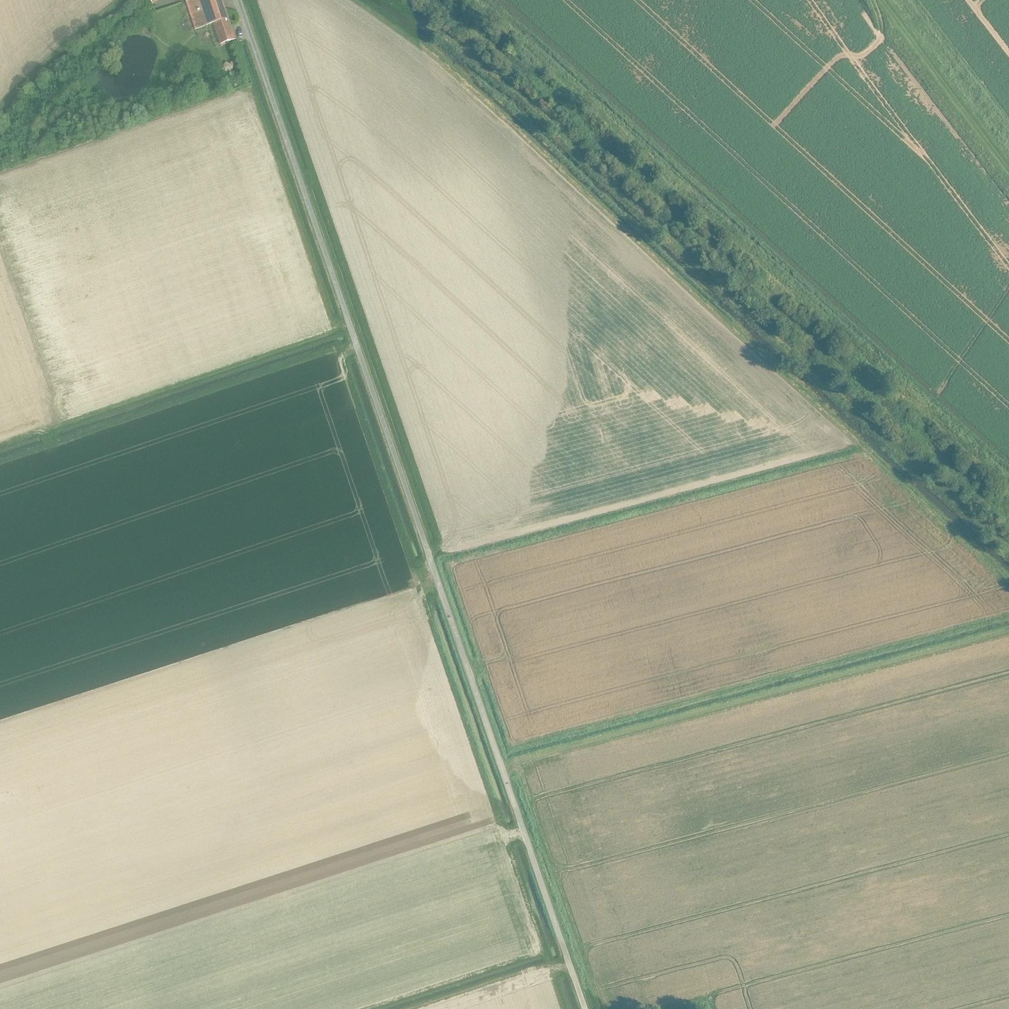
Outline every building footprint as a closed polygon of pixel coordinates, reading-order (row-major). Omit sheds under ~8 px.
[(208,25),(213,23),(216,34),(219,33),(222,41),(234,37),(221,0),(192,0),(193,1),(185,4),(194,30),(208,25)]
